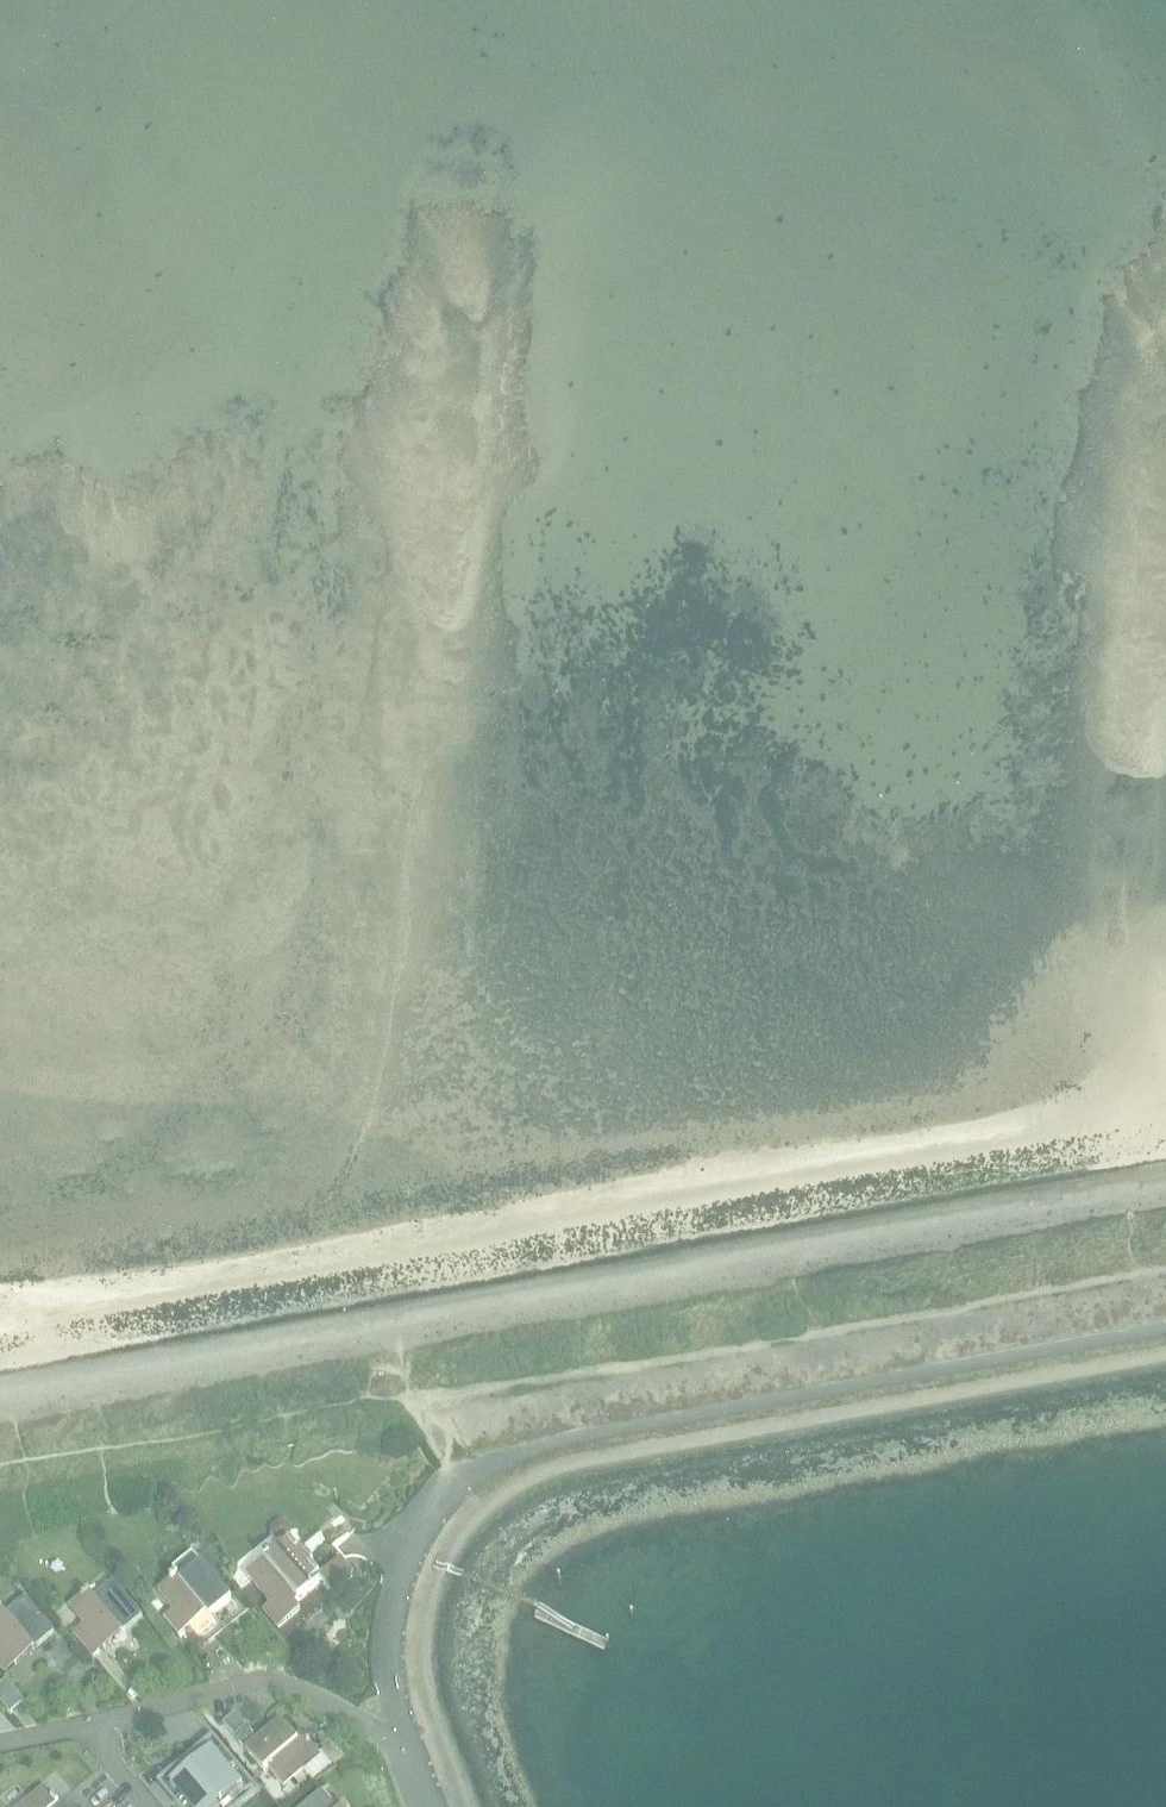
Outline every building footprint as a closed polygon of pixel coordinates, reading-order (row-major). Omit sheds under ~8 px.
[(286,1541),(246,1574),(270,1603),(263,1609),(278,1627),(300,1609),(295,1604),(319,1584),(326,1584),(333,1593),(354,1576),(346,1567),(347,1566),(340,1559),(339,1559),(341,1562),(325,1576),(303,1550),(297,1555),(286,1541)] [(164,1617),(179,1635),(189,1627),(199,1639),(216,1625),(210,1617),(231,1600),(201,1565),(181,1582),(176,1575),(158,1590),(173,1609),(164,1617)] [(93,1657),(142,1616),(113,1581),(93,1598),(88,1591),(70,1607),(84,1624),(73,1632),(93,1657)] [(54,1632),(25,1597),(5,1614),(0,1608),(0,1667),(5,1673),(54,1632)] [(10,1714),(25,1702),(7,1680),(0,1686),(0,1702),(10,1714)] [(258,1742),(245,1727),(235,1714),(223,1724),(264,1773),(268,1769),(283,1786),(303,1769),(312,1780),(331,1764),(321,1754),(319,1755),(304,1737),(298,1742),(281,1722),(258,1742)] [(177,1806),(217,1806),(241,1787),(245,1793),(253,1786),(222,1749),(215,1754),(211,1750),(202,1757),(196,1750),(173,1769),(179,1776),(170,1784),(181,1797),(173,1803),(177,1806)] [(113,1806),(148,1806),(149,1805),(114,1764),(92,1783),(113,1806)] [(63,1799),(58,1803),(45,1788),(22,1806),(69,1806),(63,1799)] [(321,1791),(302,1806),(335,1806),(321,1791)]
